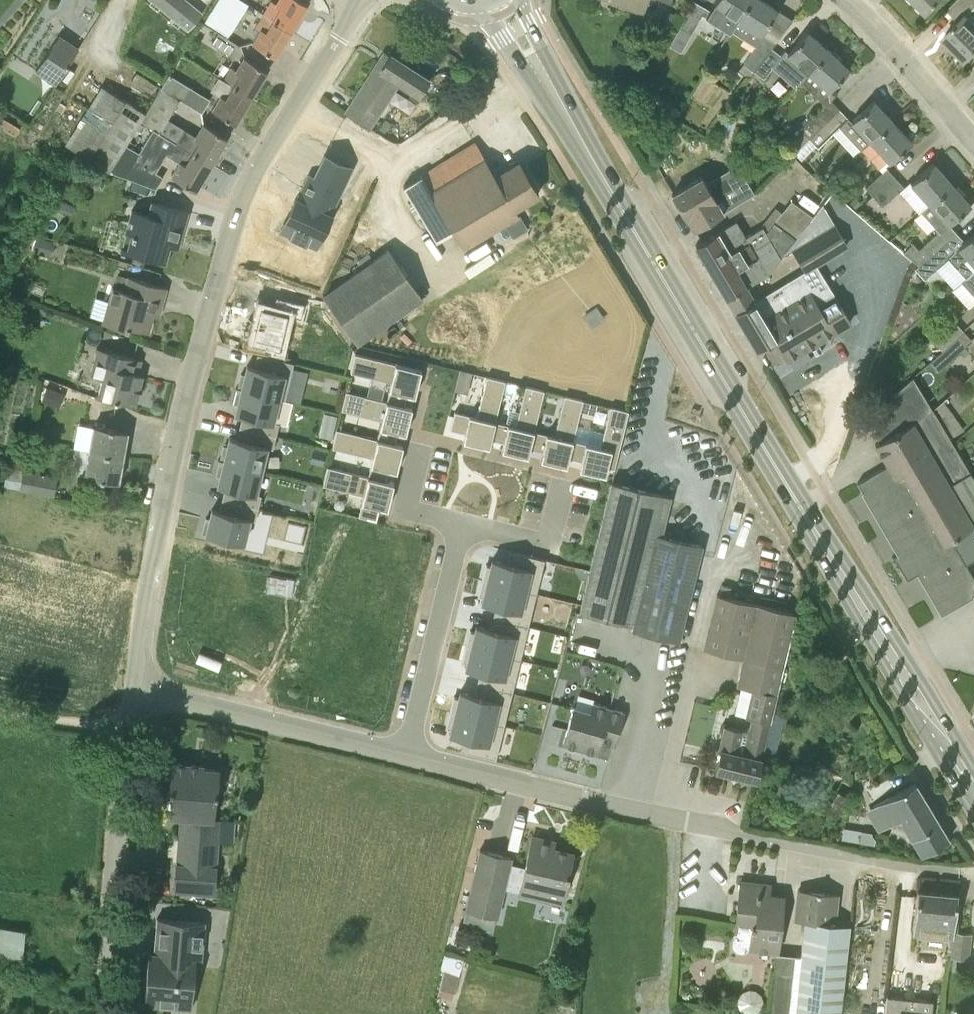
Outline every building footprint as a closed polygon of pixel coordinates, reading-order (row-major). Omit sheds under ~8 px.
[(188,29),(202,11),(187,0),(153,0),(188,29)] [(243,0),(218,0),(205,21),(219,30),(219,31),(228,37),(249,3),(243,0)] [(291,30),(307,3),(302,0),(277,0),(276,3),(272,1),(264,13),(291,30)] [(642,11),(646,0),(614,0),(642,11)] [(731,30),(730,30),(750,0),(716,0),(713,4),(713,5),(710,9),(695,1),(680,26),(691,32),(702,14),(730,31),(731,30)] [(771,47),(775,42),(762,33),(777,9),(763,0),(763,1),(762,0),(750,0),(730,30),(731,30),(756,46),(738,69),(749,77),(754,70),(771,47)] [(927,12),(939,0),(914,0),(927,12)] [(944,37),(965,58),(973,50),(973,0),(956,0),(948,8),(960,20),(944,37)] [(663,23),(674,27),(679,14),(668,10),(663,23)] [(251,43),(275,56),(291,30),(264,13),(255,27),(259,29),(251,43)] [(771,47),(754,70),(764,78),(772,66),(794,86),(809,71),(828,49),(807,30),(788,52),(785,50),(781,54),(771,47)] [(235,43),(219,32),(211,43),(228,54),(235,43)] [(36,71),(55,83),(78,48),(59,36),(36,71)] [(828,49),(809,71),(830,90),(849,68),(828,49)] [(379,110),(397,82),(418,95),(429,79),(391,54),(386,60),(381,57),(345,112),(370,128),(380,111),(379,110)] [(251,97),(267,70),(243,56),(235,70),(231,68),(225,79),(224,80),(251,97)] [(157,85),(137,73),(131,81),(152,94),(157,85)] [(202,111),(210,98),(170,73),(161,87),(180,98),(202,111)] [(220,95),(219,96),(211,109),(235,123),(251,97),(224,80),(225,79),(219,76),(210,89),(216,93),(220,95)] [(103,86),(67,145),(109,170),(126,144),(140,121),(145,113),(103,86)] [(180,98),(161,87),(150,105),(145,113),(140,121),(154,128),(153,129),(158,133),(180,98)] [(809,138),(840,108),(831,99),(825,104),(800,128),(803,131),(795,138),(801,145),(809,138)] [(874,100),(851,120),(871,141),(893,121),(874,101),(875,101),(874,100)] [(811,139),(815,144),(818,147),(839,126),(848,117),(841,110),(840,108),(809,138),(811,139)] [(385,118),(378,128),(385,133),(392,123),(385,118)] [(912,141),(893,121),(871,141),(862,149),(882,171),(887,167),(885,165),(889,161),(912,141)] [(176,143),(211,163),(227,137),(203,123),(196,135),(184,129),(176,143)] [(180,162),(178,166),(172,177),(195,190),(211,163),(176,143),(158,133),(153,129),(139,151),(126,144),(109,170),(156,187),(163,177),(155,171),(166,154),(180,162)] [(795,151),(794,152),(801,159),(815,144),(811,139),(809,138),(801,145),(795,151)] [(496,176),(476,142),(403,185),(436,240),(452,231),(461,246),(517,213),(514,207),(539,193),(520,162),(496,176)] [(308,240),(319,245),(333,213),(325,209),(335,186),(341,188),(351,164),(325,152),(315,175),(309,173),(303,187),(304,187),(299,198),(296,197),(282,228),(292,233),(291,234),(307,241),(308,240)] [(911,182),(929,203),(952,183),(933,162),(911,182)] [(672,194),(672,195),(687,219),(687,218),(694,230),(754,193),(738,164),(706,182),(702,176),(672,194)] [(874,196),(895,176),(887,167),(882,171),(865,186),(874,196)] [(77,178),(85,181),(88,171),(81,168),(77,178)] [(882,205),(904,186),(895,176),(874,196),(882,205)] [(971,204),(952,183),(929,203),(921,211),(938,230),(919,248),(913,242),(903,252),(918,264),(920,265),(926,260),(957,232),(949,223),(971,204)] [(855,197),(850,202),(856,208),(861,203),(855,197)] [(180,239),(188,211),(150,200),(146,213),(131,209),(121,250),(165,262),(172,237),(180,239)] [(717,231),(701,241),(695,245),(727,298),(728,297),(728,299),(730,298),(729,297),(768,273),(768,272),(781,256),(813,216),(791,200),(766,231),(763,226),(746,236),(736,220),(717,231)] [(770,356),(774,363),(849,321),(815,262),(847,243),(836,225),(794,250),(806,270),(737,311),(737,310),(736,311),(759,349),(767,344),(773,354),(770,356)] [(933,271),(948,258),(965,277),(973,270),(973,232),(965,241),(957,232),(926,260),(920,265),(918,264),(915,267),(925,278),(933,271)] [(51,257),(55,243),(37,238),(33,252),(51,257)] [(388,248),(323,294),(358,343),(423,298),(388,248)] [(965,277),(963,278),(973,290),(973,270),(965,277)] [(126,277),(118,275),(114,290),(122,292),(126,277)] [(161,308),(167,287),(126,276),(126,277),(122,292),(114,290),(111,289),(101,326),(127,333),(129,327),(148,332),(155,306),(161,308)] [(261,307),(252,342),(279,349),(288,315),(301,318),(304,304),(276,297),(272,310),(261,307)] [(4,325),(17,315),(8,303),(0,309),(0,319),(4,325)] [(955,320),(934,340),(942,349),(963,329),(955,320)] [(963,329),(942,349),(942,350),(930,361),(938,370),(967,344),(972,339),(971,338),(963,329)] [(104,378),(99,395),(134,404),(142,374),(131,371),(135,357),(100,347),(92,375),(104,378)] [(240,387),(279,395),(286,370),(292,371),(295,358),(264,350),(261,362),(249,360),(247,370),(243,370),(240,387)] [(415,396),(416,390),(421,369),(355,354),(351,372),(391,382),(387,401),(404,405),(407,394),(415,396)] [(471,372),(461,370),(459,378),(469,380),(471,372)] [(482,445),(499,379),(480,374),(470,415),(450,410),(446,428),(458,431),(456,439),(482,445)] [(862,420),(862,421),(863,422),(867,420),(879,441),(875,444),(887,465),(857,482),(900,555),(895,558),(907,579),(918,572),(942,612),(973,593),(973,578),(966,563),(973,558),(973,526),(973,525),(973,474),(972,475),(949,438),(932,409),(913,376),(862,420)] [(521,454),(537,388),(519,384),(509,424),(489,420),(485,437),(496,440),(495,448),(521,454)] [(47,386),(42,398),(57,404),(61,392),(47,386)] [(279,395),(240,387),(236,403),(240,404),(237,415),(248,417),(245,427),(277,435),(280,421),(274,420),(279,395)] [(406,433),(407,428),(412,407),(404,405),(387,401),(346,391),(341,410),(382,420),(378,439),(395,443),(398,432),(406,433)] [(559,464),(575,397),(557,393),(547,434),(527,429),(523,447),(535,449),(533,457),(559,464)] [(598,473),(614,406),(596,402),(586,443),(566,438),(561,456),(573,459),(571,466),(598,473)] [(320,425),(333,428),(336,416),(323,413),(320,425)] [(125,444),(127,431),(95,426),(91,450),(123,456),(123,454),(125,455),(127,445),(125,444)] [(228,447),(225,447),(221,464),(260,473),(268,447),(273,448),(277,435),(245,427),(243,439),(230,437),(228,447)] [(396,471),(398,465),(403,445),(395,443),(378,439),(337,429),(332,447),(373,457),(368,477),(386,481),(389,469),(396,471)] [(86,477),(118,482),(121,468),(123,469),(124,459),(122,458),(123,456),(91,450),(91,451),(75,449),(71,474),(86,477)] [(313,449),(310,462),(323,465),(326,452),(313,449)] [(260,473),(221,464),(218,481),(221,482),(219,492),(229,495),(227,505),(258,512),(261,498),(255,497),(260,473)] [(359,516),(376,520),(377,518),(380,507),(387,509),(389,503),(393,483),(386,481),(368,477),(327,467),(323,485),(364,495),(359,514),(359,516)] [(23,471),(19,490),(54,497),(57,478),(23,471)] [(703,541),(663,532),(671,495),(614,481),(582,613),(633,626),(632,630),(678,642),(703,541)] [(209,524),(206,524),(203,541),(242,548),(249,524),(255,525),(258,512),(227,505),(224,516),(211,514),(209,524)] [(502,587),(542,596),(547,576),(556,578),(559,566),(534,560),(532,571),(512,566),(511,572),(506,571),(502,587)] [(518,625),(542,632),(545,619),(536,617),(542,596),(502,587),(498,603),(503,604),(501,611),(521,615),(518,625)] [(715,768),(753,777),(757,778),(796,613),(717,594),(704,648),(744,658),(737,685),(755,690),(747,719),(755,720),(751,736),(740,733),(741,728),(726,724),(715,768)] [(542,632),(518,625),(515,637),(495,632),(494,638),(489,637),(485,652),(525,662),(530,642),(539,644),(542,632)] [(501,691),(526,697),(529,685),(520,683),(525,662),(485,652),(482,669),(486,670),(485,677),(504,681),(501,691)] [(526,697),(501,691),(498,703),(479,698),(477,704),(473,703),(469,718),(508,728),(513,708),(522,710),(526,697)] [(573,708),(563,744),(596,753),(600,740),(613,744),(622,712),(592,704),(590,712),(573,708)] [(484,757),(509,763),(512,750),(503,748),(508,728),(469,718),(465,735),(470,736),(468,743),(488,747),(484,757)] [(217,794),(219,769),(203,768),(203,765),(171,762),(169,791),(172,791),(170,816),(188,817),(187,830),(181,830),(178,864),(176,864),(174,890),(214,893),(216,867),(215,867),(218,832),(207,832),(208,818),(214,819),(215,794),(217,794)] [(915,782),(909,785),(880,803),(870,809),(882,829),(901,817),(907,828),(923,854),(949,838),(915,782)] [(838,811),(846,797),(837,792),(829,806),(838,811)] [(480,849),(466,909),(470,910),(467,923),(491,928),(495,915),(497,915),(504,886),(520,890),(519,893),(561,903),(573,853),(546,847),(547,840),(532,836),(525,868),(509,864),(511,856),(480,849)] [(778,952),(783,896),(759,893),(760,885),(740,883),(733,947),(736,951),(744,952),(749,949),(776,952),(778,952)] [(850,925),(834,923),(838,893),(798,889),(797,901),(796,901),(793,917),(803,919),(798,954),(778,952),(776,952),(770,1013),(841,1013),(850,925)] [(954,936),(957,894),(941,893),(941,892),(933,892),(917,891),(913,932),(954,936)] [(144,1004),(180,1007),(191,1008),(195,965),(201,966),(205,922),(157,918),(157,923),(156,930),(154,952),(148,951),(144,1004)] [(27,926),(0,925),(0,954),(26,956),(27,926)] [(973,950),(971,929),(954,931),(957,952),(973,950)] [(437,994),(453,998),(465,956),(446,950),(440,969),(445,970),(437,994)] [(932,1000),(888,996),(886,1013),(931,1013),(932,1000)]
